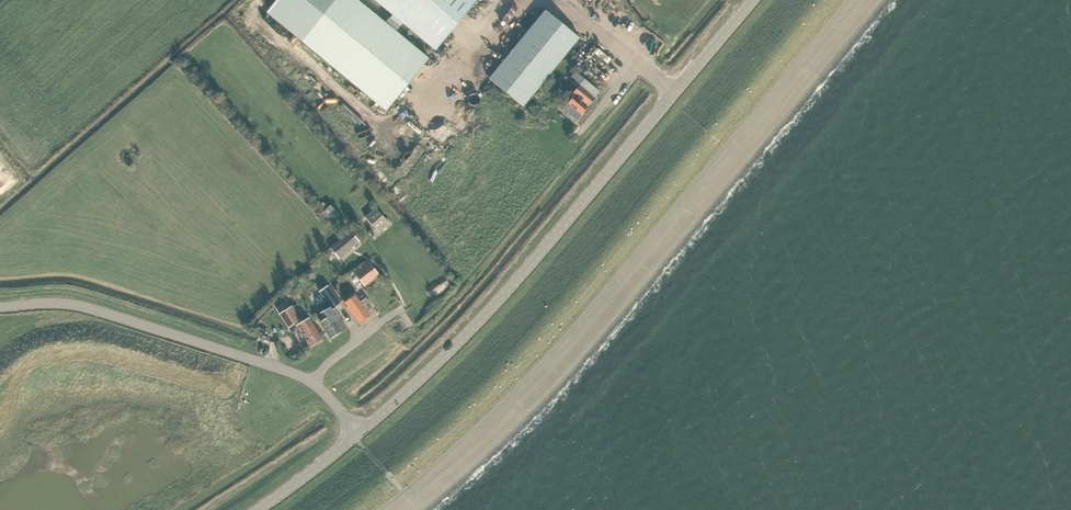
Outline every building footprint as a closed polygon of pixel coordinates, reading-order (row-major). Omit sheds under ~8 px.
[(386,24),(357,0),(279,0),(267,14),(301,41),(386,111),(429,59),(395,31),(402,22),(393,15),(386,24)] [(393,15),(402,22),(436,50),(477,0),(375,0),(393,15)] [(510,53),(544,81),(573,46),(539,18),(510,53)] [(510,53),(489,79),(523,106),(544,81),(510,53)] [(573,96),(563,108),(577,120),(600,93),(575,72),(571,77),(574,79),(571,83),(576,88),(571,94),(573,96)] [(325,226),(338,213),(331,205),(317,218),(325,226)] [(390,224),(375,207),(365,216),(379,233),(390,224)] [(350,230),(330,247),(339,259),(360,242),(350,230)] [(368,261),(354,273),(365,286),(379,275),(368,261)] [(337,318),(332,310),(341,304),(330,288),(322,294),(330,307),(320,313),(324,320),(320,323),(331,338),(347,328),(340,317),(337,318)] [(356,295),(345,303),(359,323),(370,316),(366,310),(372,306),(366,298),(360,302),(356,295)] [(292,307),(281,314),(293,333),(299,329),(310,346),(322,338),(309,318),(302,323),(292,307)]
